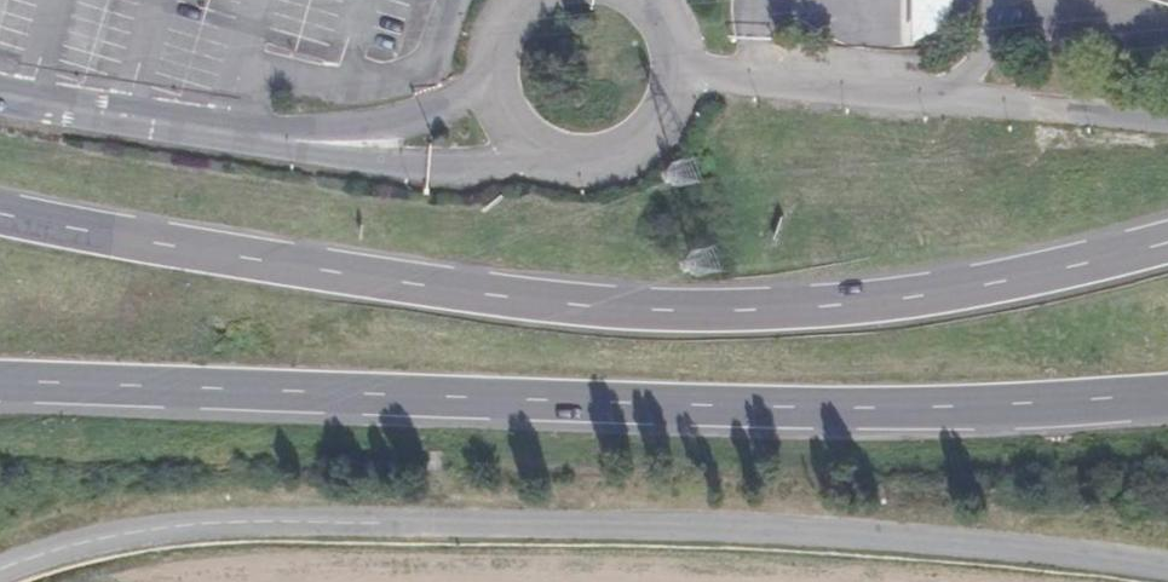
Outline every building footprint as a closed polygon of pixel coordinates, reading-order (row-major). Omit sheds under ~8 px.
[(912,37),(954,16),(954,0),(912,0),(912,37)]
